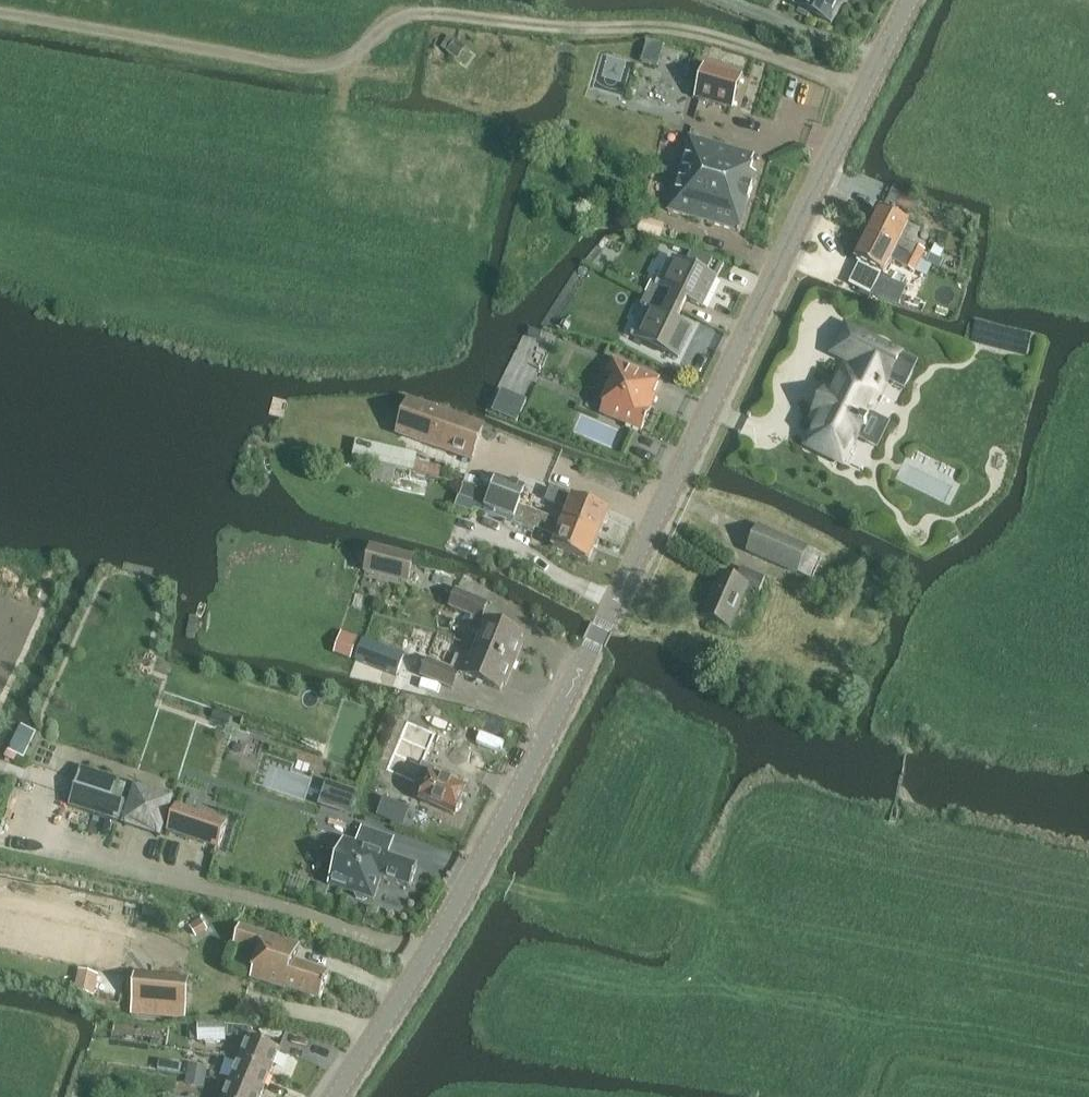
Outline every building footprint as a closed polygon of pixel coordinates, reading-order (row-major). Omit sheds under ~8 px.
[(843,0),(799,0),(796,5),(831,23),(843,0)] [(441,48),(457,60),(465,48),(449,37),(441,48)] [(706,65),(696,99),(732,109),(742,76),(706,65)] [(755,156),(689,137),(678,175),(731,191),(729,198),(748,204),(756,175),(750,174),(755,156)] [(678,175),(668,212),(740,232),(748,204),(729,198),(731,191),(678,175)] [(896,250),(908,257),(909,256),(920,262),(926,250),(901,239),(909,225),(881,211),(868,236),(896,250)] [(890,261),(896,250),(868,236),(856,261),(883,275),(890,261)] [(916,272),(920,262),(909,256),(908,257),(904,267),(916,272)] [(652,283),(646,295),(682,312),(688,301),(703,309),(717,281),(670,258),(657,285),(652,283)] [(677,323),(682,312),(646,295),(640,307),(645,309),(632,337),(679,359),(692,331),(677,323)] [(889,381),(902,355),(847,328),(834,353),(859,366),(855,374),(845,369),(834,393),(827,390),(813,419),(819,422),(808,446),(843,463),(854,440),(857,441),(872,412),(869,410),(885,379),(889,381)] [(653,395),(660,380),(613,359),(605,376),(615,380),(600,414),(642,432),(657,396),(653,395)] [(484,429),(408,402),(396,436),(472,463),(484,429)] [(414,458),(352,444),(348,461),(370,466),(395,472),(410,475),(414,458)] [(370,466),(367,482),(391,488),(395,472),(370,466)] [(490,494),(520,506),(527,487),(497,475),(490,494)] [(589,563),(599,538),(563,524),(520,506),(490,494),(464,485),(460,497),(477,503),(474,509),(534,532),(535,530),(557,538),(553,549),(589,563)] [(567,514),(563,524),(599,538),(609,513),(573,499),(551,490),(546,501),(554,504),(553,508),(567,514)] [(797,575),(808,550),(760,529),(749,553),(797,575)] [(364,575),(382,579),(409,586),(415,558),(370,547),(364,575)] [(748,587),(760,593),(765,580),(742,569),(737,582),(721,575),(703,617),(730,629),(748,587)] [(474,648),(514,665),(523,644),(521,643),(523,636),(481,619),(488,604),(457,591),(450,608),(473,617),(467,631),(479,636),(474,648)] [(404,656),(365,641),(363,641),(356,661),(396,676),(404,656)] [(514,665),(474,648),(468,662),(456,656),(451,670),(429,660),(422,677),(452,690),(459,674),(501,691),(503,685),(506,686),(514,665)] [(427,746),(404,736),(403,736),(388,770),(427,787),(420,802),(454,817),(455,813),(460,812),(462,805),(461,801),(466,789),(434,775),(436,769),(422,764),(420,763),(427,746)] [(83,765),(70,806),(163,834),(175,795),(135,783),(129,802),(115,797),(121,777),(83,765)] [(346,799),(327,796),(324,814),(344,817),(346,799)] [(227,824),(176,807),(167,832),(219,849),(227,824)] [(368,899),(374,901),(382,878),(411,887),(418,867),(389,857),(389,855),(344,840),(329,885),(355,894),(357,898),(364,901),(368,899)] [(260,953),(251,979),(285,990),(286,989),(321,1000),(329,974),(294,963),(300,946),(240,927),(234,945),(260,953)] [(74,991),(94,995),(99,975),(79,971),(74,991)] [(135,973),(131,1015),(186,1020),(189,978),(135,973)] [(198,1023),(198,1042),(227,1042),(227,1023),(198,1023)] [(241,1058),(240,1060),(271,1073),(280,1050),(249,1038),(245,1049),(236,1045),(233,1054),(241,1058)] [(271,1073),(240,1060),(231,1082),(262,1094),(271,1073)] [(188,1086),(209,1086),(209,1065),(188,1064),(188,1086)] [(262,1094),(231,1082),(225,1096),(261,1096),(262,1094)]
